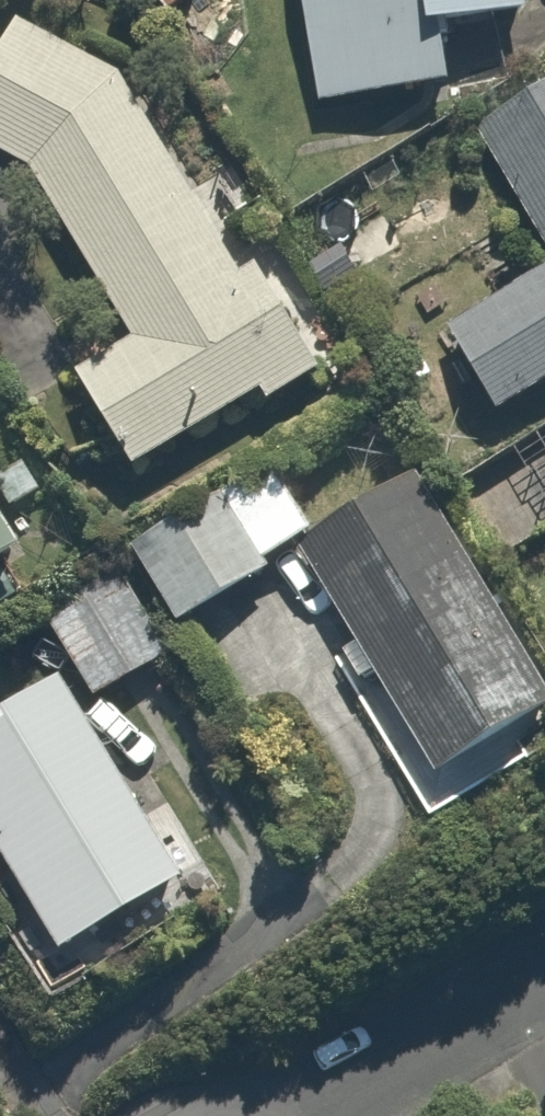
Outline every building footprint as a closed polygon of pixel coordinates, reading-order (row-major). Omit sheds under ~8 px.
[(328,101),(462,83),(454,28),(541,16),(539,0),(314,0),(328,101)] [(0,70),(0,151),(45,173),(145,337),(89,371),(141,456),(270,378),(285,403),(339,370),(271,259),(249,272),(136,83),(22,27),(0,70)] [(488,135),(544,222),(544,98),(488,135)] [(459,329),(512,410),(544,388),(544,273),(459,329)] [(271,459),(139,550),(186,618),(167,632),(231,724),(287,685),(305,711),(331,693),(315,670),(329,660),(268,571),(289,557),(285,551),(319,527),(271,459)] [(306,553),(361,644),(342,656),(442,823),(544,762),(544,642),(442,471),(306,553)] [(41,540),(0,477),(0,567),(41,540)] [(114,569),(47,613),(99,693),(166,649),(114,569)] [(0,715),(0,837),(75,952),(196,873),(66,672),(0,715)]
